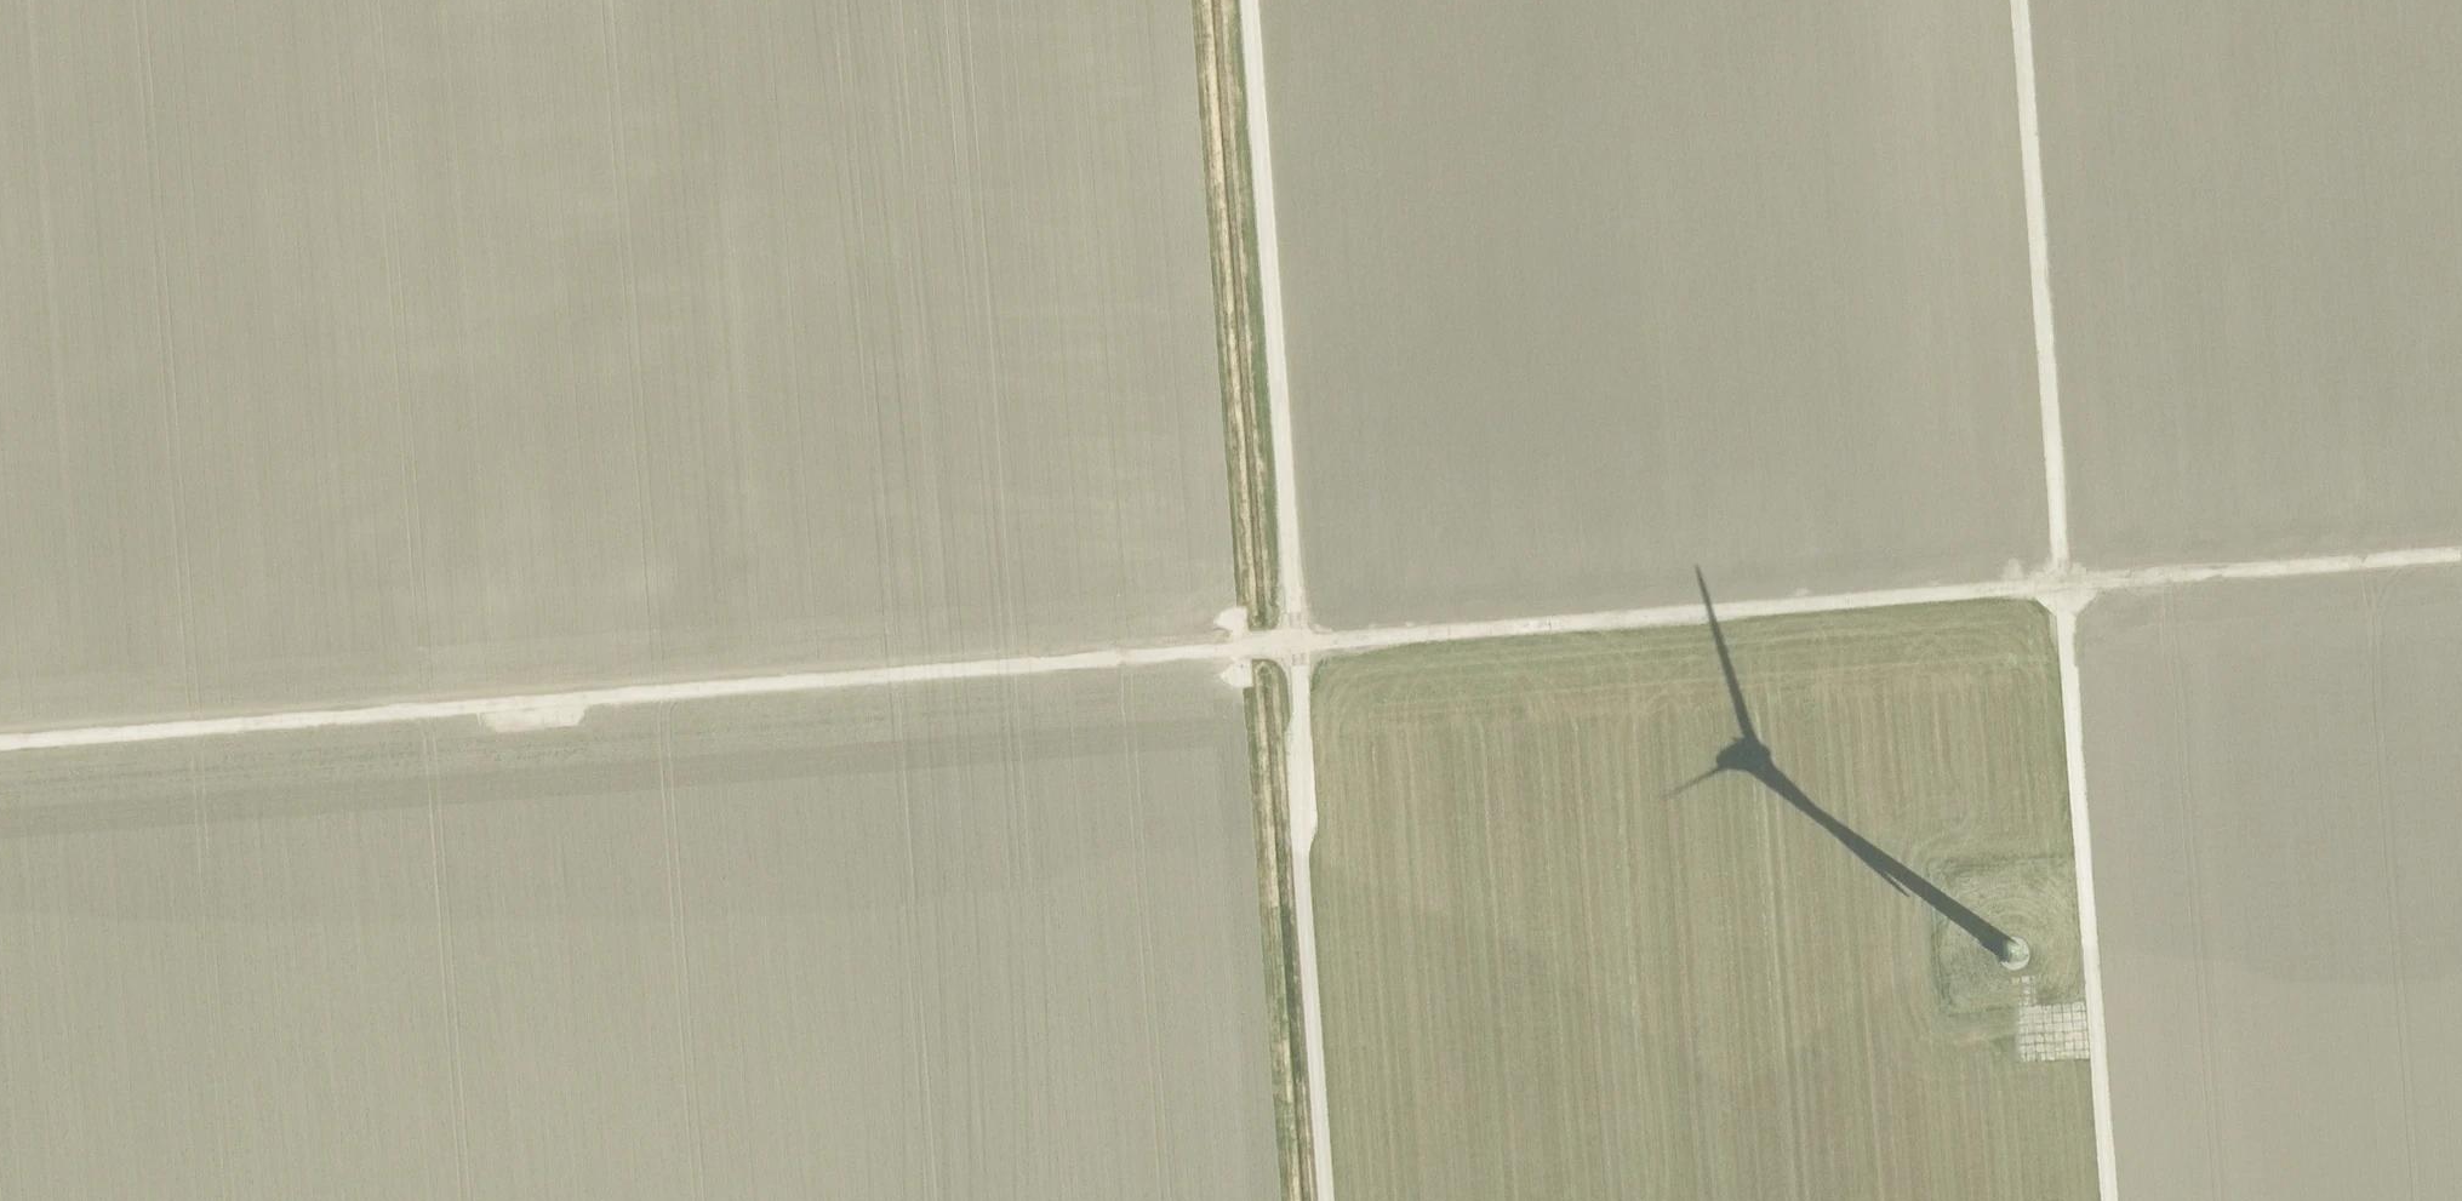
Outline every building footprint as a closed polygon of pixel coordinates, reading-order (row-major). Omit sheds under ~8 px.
[(2004,948),(2003,951),(2003,954),(2003,957),(2004,959),(2006,961),(2008,963),(2010,964),(2013,964),(2016,964),(2018,963),(2021,961),(2022,959),(2023,956),(2024,954),(2023,951),(2022,949),(2021,946),(2018,945),(2016,943),(2013,943),(2010,944),(2008,945),(2006,946),(2004,948)]
